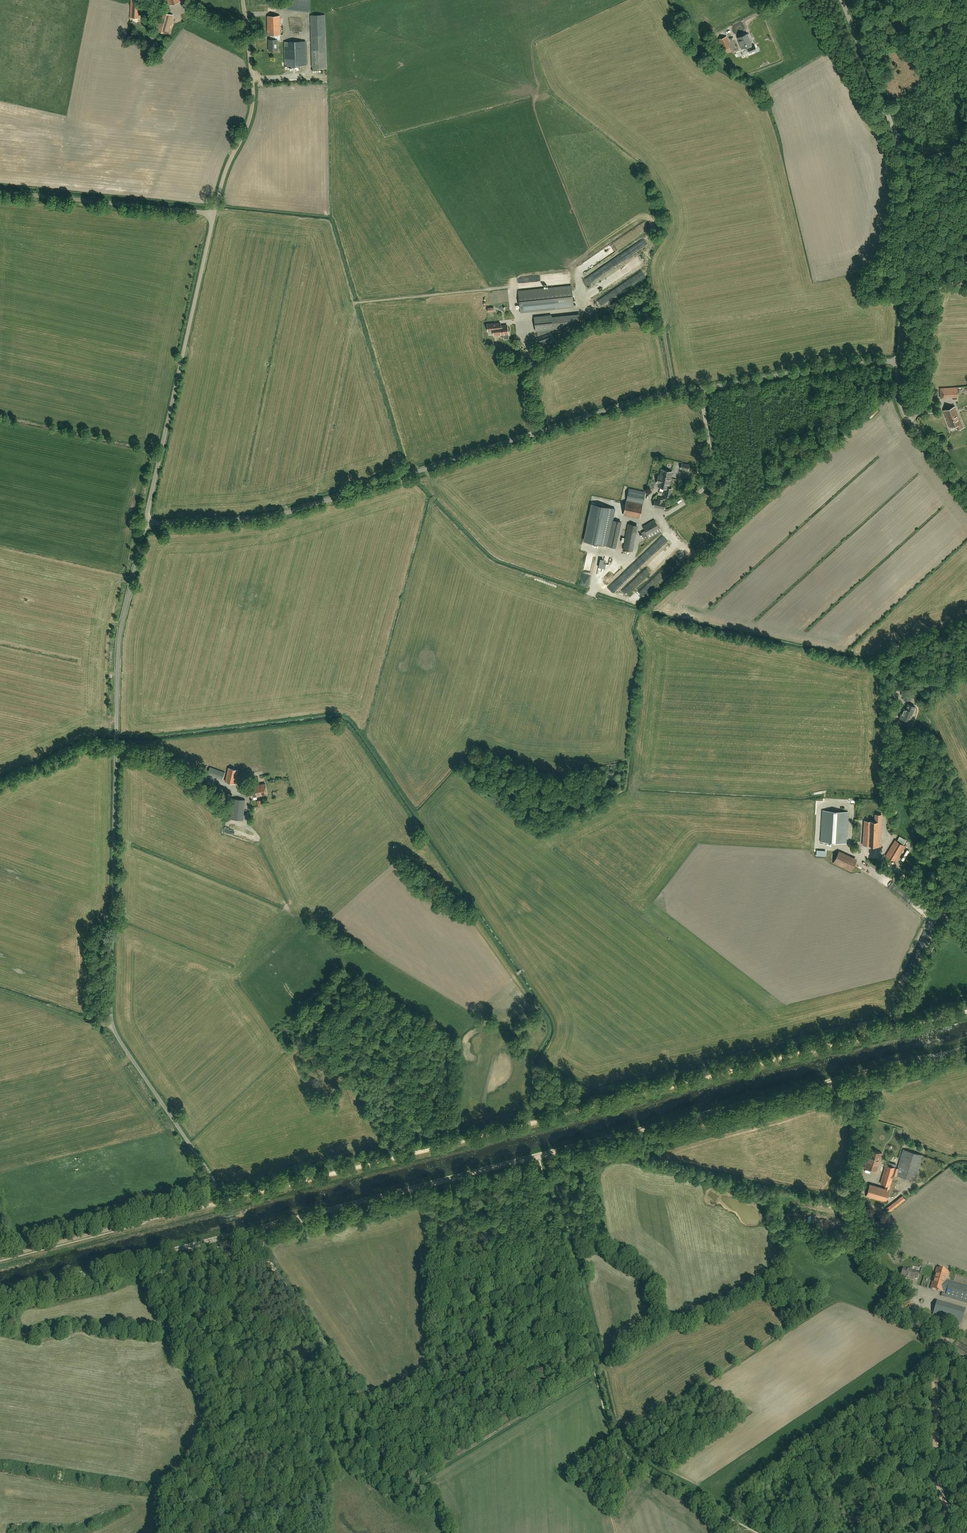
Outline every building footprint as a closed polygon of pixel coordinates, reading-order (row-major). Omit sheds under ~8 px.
[(294,10),(294,11),(309,13),(311,0),(289,0),(288,10),(294,10)] [(167,33),(172,15),(159,11),(154,30),(167,33)] [(326,36),(325,35),(325,15),(310,15),(311,35),(312,67),(312,69),(327,69),(326,36)] [(275,35),(280,35),(280,16),(267,16),(268,35),(270,35),(271,39),(269,39),(269,51),(278,50),(277,39),(276,39),(275,35)] [(739,42),(741,47),(741,46),(742,48),(747,47),(748,48),(747,48),(749,53),(757,50),(755,45),(752,47),(751,45),(747,34),(738,38),(739,42)] [(722,51),(731,47),(727,36),(718,40),(722,51)] [(306,41),(285,42),(285,65),(287,65),(287,67),(300,67),(300,65),(306,65),(306,41)] [(572,286),(518,291),(520,312),(574,307),(572,286)] [(544,335),(543,330),(580,327),(579,314),(551,317),(551,315),(534,317),(536,331),(537,331),(537,337),(538,336),(542,346),(556,341),(553,332),(544,335)] [(501,326),(500,323),(487,324),(488,331),(493,330),(494,335),(508,334),(507,325),(501,326)] [(940,389),(940,398),(958,396),(957,387),(940,389)] [(955,406),(943,411),(946,418),(947,418),(948,420),(947,421),(949,427),(956,425),(957,429),(963,427),(960,419),(959,419),(955,406)] [(666,488),(664,495),(670,496),(672,489),(668,488),(672,472),(662,469),(660,476),(659,475),(657,483),(659,483),(658,486),(666,488)] [(640,518),(645,492),(629,488),(623,515),(640,518)] [(665,503),(663,502),(664,498),(658,497),(657,501),(655,501),(654,506),(664,508),(665,503)] [(621,522),(610,519),(589,515),(583,540),(605,545),(616,547),(621,522)] [(642,527),(645,530),(641,532),(644,537),(647,535),(650,539),(662,532),(654,520),(642,527)] [(635,535),(636,524),(630,523),(625,549),(635,550),(636,542),(640,542),(641,536),(635,535)] [(624,581),(666,544),(663,540),(621,577),(624,581)] [(674,556),(678,561),(687,554),(682,549),(674,556)] [(618,562),(600,579),(605,584),(623,567),(618,562)] [(640,598),(644,593),(640,589),(636,595),(640,598)] [(912,700),(911,689),(901,690),(901,696),(903,696),(903,700),(912,700)] [(910,728),(912,722),(909,721),(912,711),(903,708),(900,718),(900,720),(905,721),(903,726),(910,728)] [(222,779),(225,773),(210,767),(208,774),(222,779)] [(228,768),(225,782),(235,784),(238,770),(228,768)] [(224,795),(226,788),(214,784),(212,791),(224,795)] [(267,794),(265,784),(247,787),(248,792),(250,791),(251,797),(267,794)] [(243,820),(245,800),(233,799),(231,819),(243,820)] [(846,843),(848,812),(823,810),(821,841),(846,843)] [(880,846),(882,814),(875,814),(875,821),(864,820),(863,845),(880,846)] [(896,861),(905,846),(895,840),(886,855),(896,861)] [(851,871),(857,859),(839,850),(833,863),(851,871)] [(927,926),(924,931),(931,934),(933,929),(927,926)] [(877,1171),(882,1153),(870,1149),(864,1167),(877,1171)] [(915,1181),(923,1155),(903,1149),(898,1168),(886,1165),(880,1183),(886,1185),(885,1188),(870,1184),(866,1196),(885,1202),(893,1175),(897,1176),(897,1175),(915,1181)] [(906,1199),(902,1195),(886,1208),(889,1212),(906,1199)] [(917,1278),(919,1272),(915,1270),(915,1271),(903,1268),(901,1276),(908,1277),(908,1278),(913,1280),(914,1277),(917,1278)] [(947,1276),(948,1277),(949,1272),(948,1272),(948,1271),(937,1268),(934,1277),(931,1289),(942,1292),(943,1291),(947,1292),(945,1297),(966,1303),(966,1286),(946,1280),(947,1276)] [(901,1312),(911,1309),(908,1301),(898,1304),(901,1312)] [(964,1313),(936,1305),(933,1316),(961,1324),(964,1313)] [(923,1339),(930,1342),(932,1336),(925,1334),(923,1339)]
